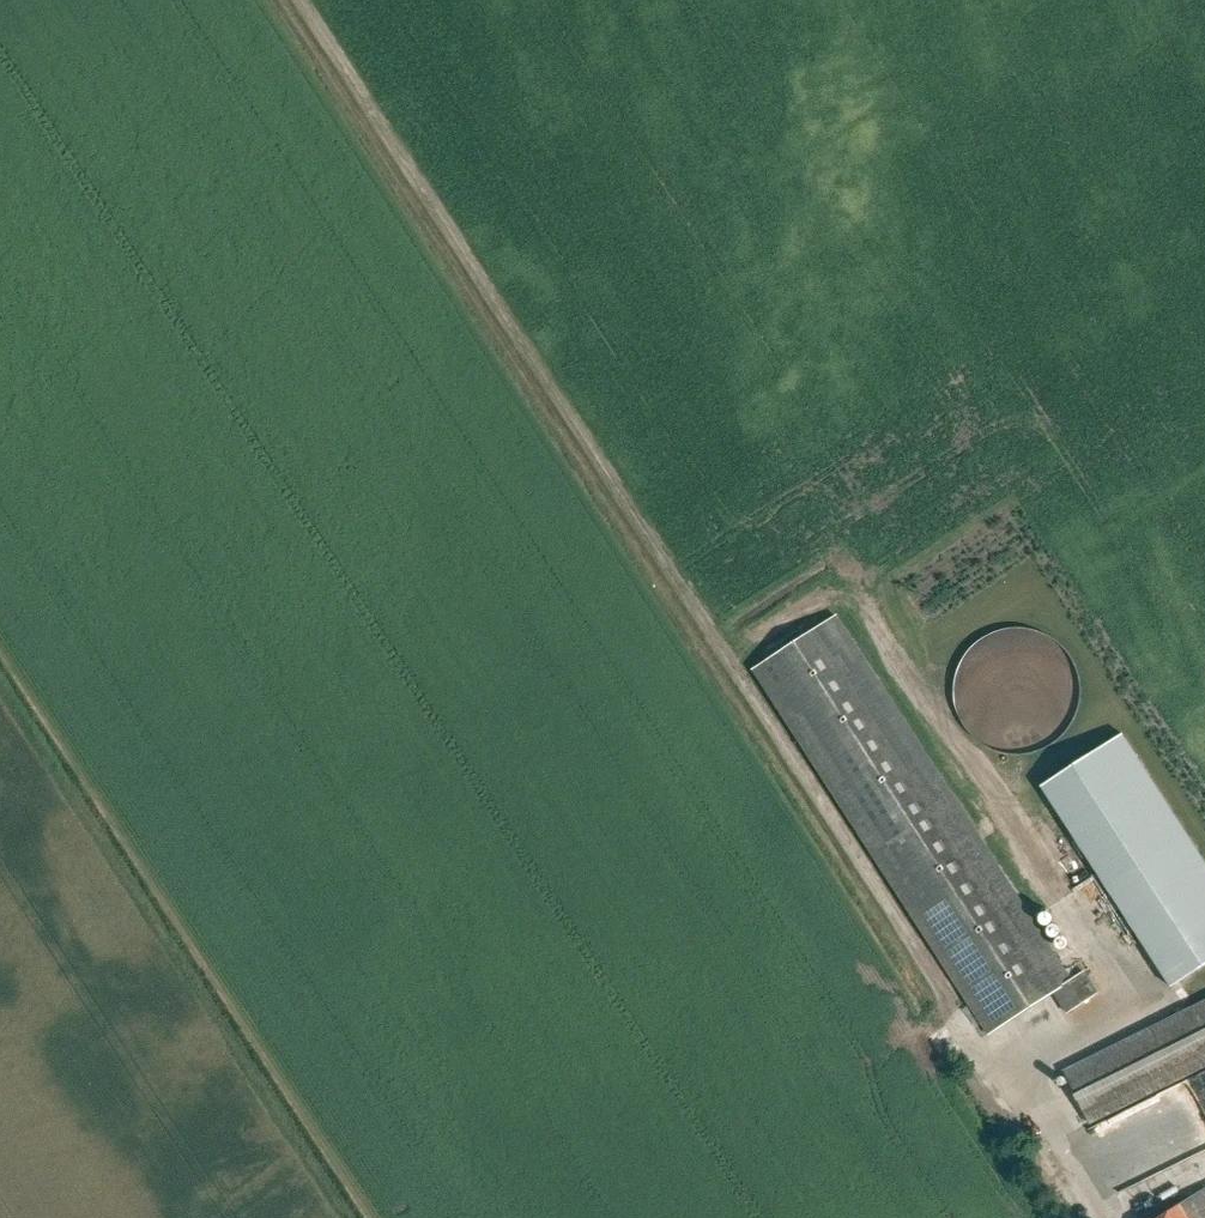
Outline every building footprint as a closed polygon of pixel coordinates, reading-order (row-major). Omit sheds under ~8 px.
[(836,618),(755,670),(990,1034),(1054,993),(1068,1013),(1098,994),(1083,972),(1070,980),(836,618)] [(1069,640),(988,636),(987,658),(967,657),(966,688),(967,688),(966,711),(992,712),(991,745),(1031,746),(1032,726),(1065,727),(1069,640)] [(1204,967),(1204,862),(1123,735),(1042,787),(1172,989),(1204,967)] [(1064,1074),(1091,1128),(1204,1070),(1204,1003),(1064,1074)] [(1162,1217),(1204,1217),(1204,1190),(1175,1210),(1162,1217)]
